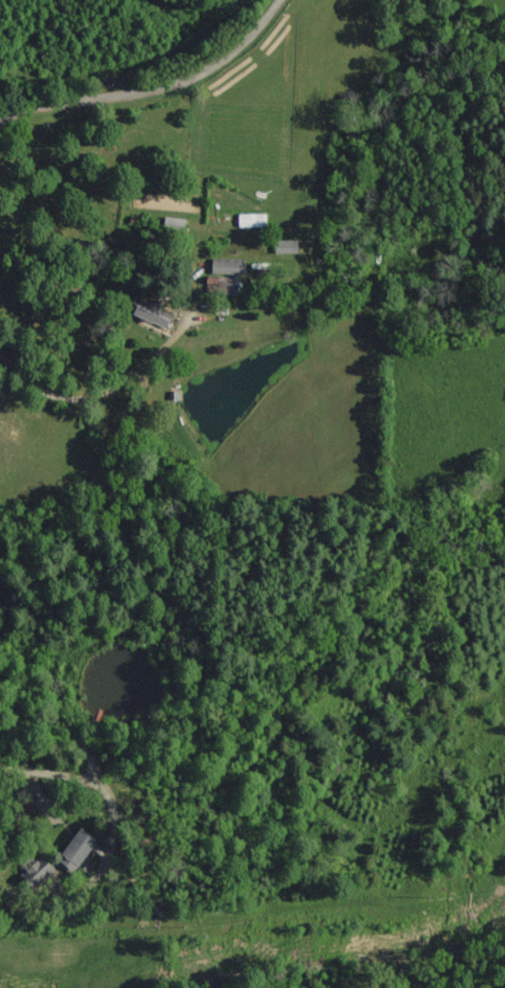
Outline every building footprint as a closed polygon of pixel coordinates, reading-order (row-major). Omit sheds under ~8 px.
[(262,213),(236,213),(236,227),(263,226),(262,213)] [(242,274),(242,259),(208,258),(208,274),(242,274)] [(170,312),(136,296),(128,313),(163,329),(170,312)] [(89,839),(71,828),(51,863),(69,874),(89,839)]
